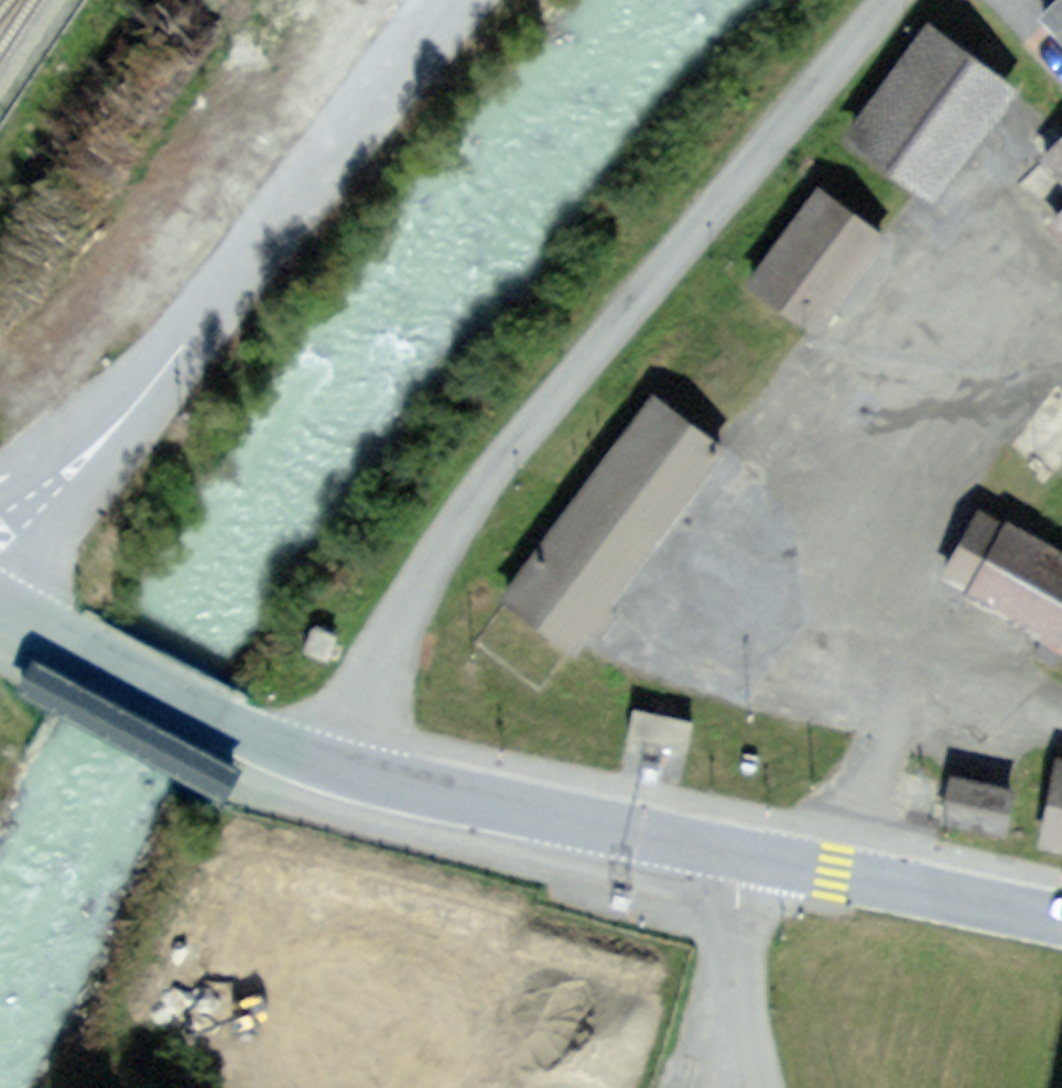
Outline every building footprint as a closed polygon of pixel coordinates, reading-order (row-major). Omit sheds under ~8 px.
[(1061,42),(1061,0),(1041,20),(1061,42)] [(863,135),(925,180),(964,125),(998,77),(1006,67),(944,22),(863,135)] [(806,328),(819,338),(837,313),(888,245),(879,238),(817,192),(747,284),(806,328)] [(1052,224),(1061,234),(1061,215),(1052,224)] [(501,605),(572,658),(594,629),(725,456),(711,445),(655,403),(501,605)] [(980,509),(945,571),(1036,621),(1054,631),(1061,636),(1061,555),(980,509)] [(336,638),(313,628),(303,655),(326,664),(331,651),(336,638)] [(657,747),(688,755),(697,723),(642,708),(633,741),(657,747)] [(1061,847),(1061,761),(1059,760),(1038,840),(1061,847)]
